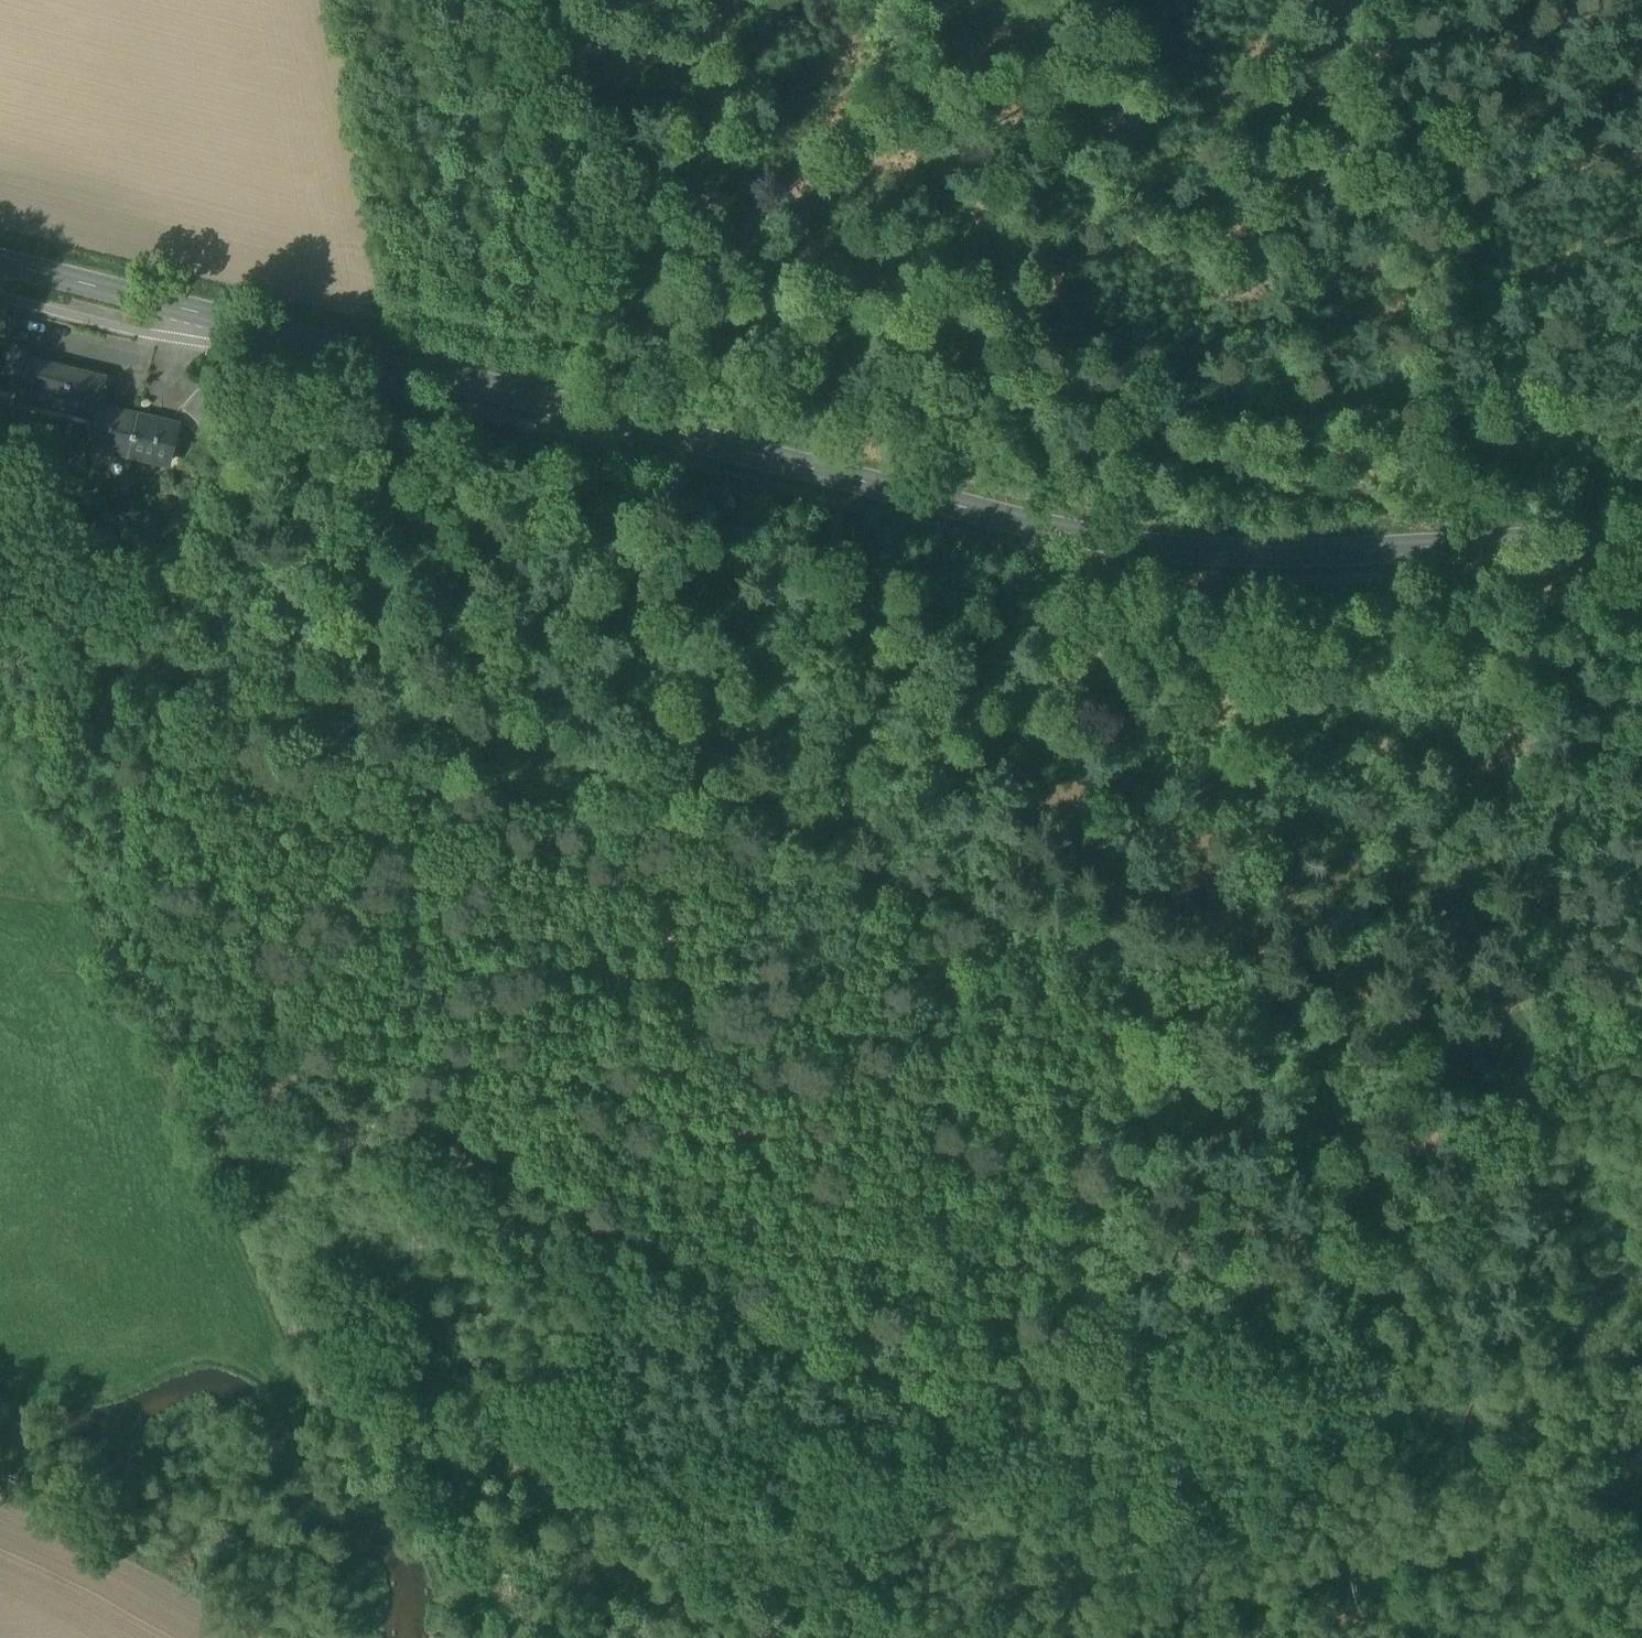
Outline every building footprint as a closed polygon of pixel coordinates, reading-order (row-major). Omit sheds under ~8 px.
[(20,394),(96,413),(98,405),(99,405),(105,383),(44,368),(45,363),(29,359),(20,394)] [(181,407),(202,426),(219,406),(198,388),(181,407)] [(88,443),(128,453),(137,415),(99,405),(98,405),(96,413),(88,443)] [(177,424),(137,415),(128,453),(168,463),(177,424)]
